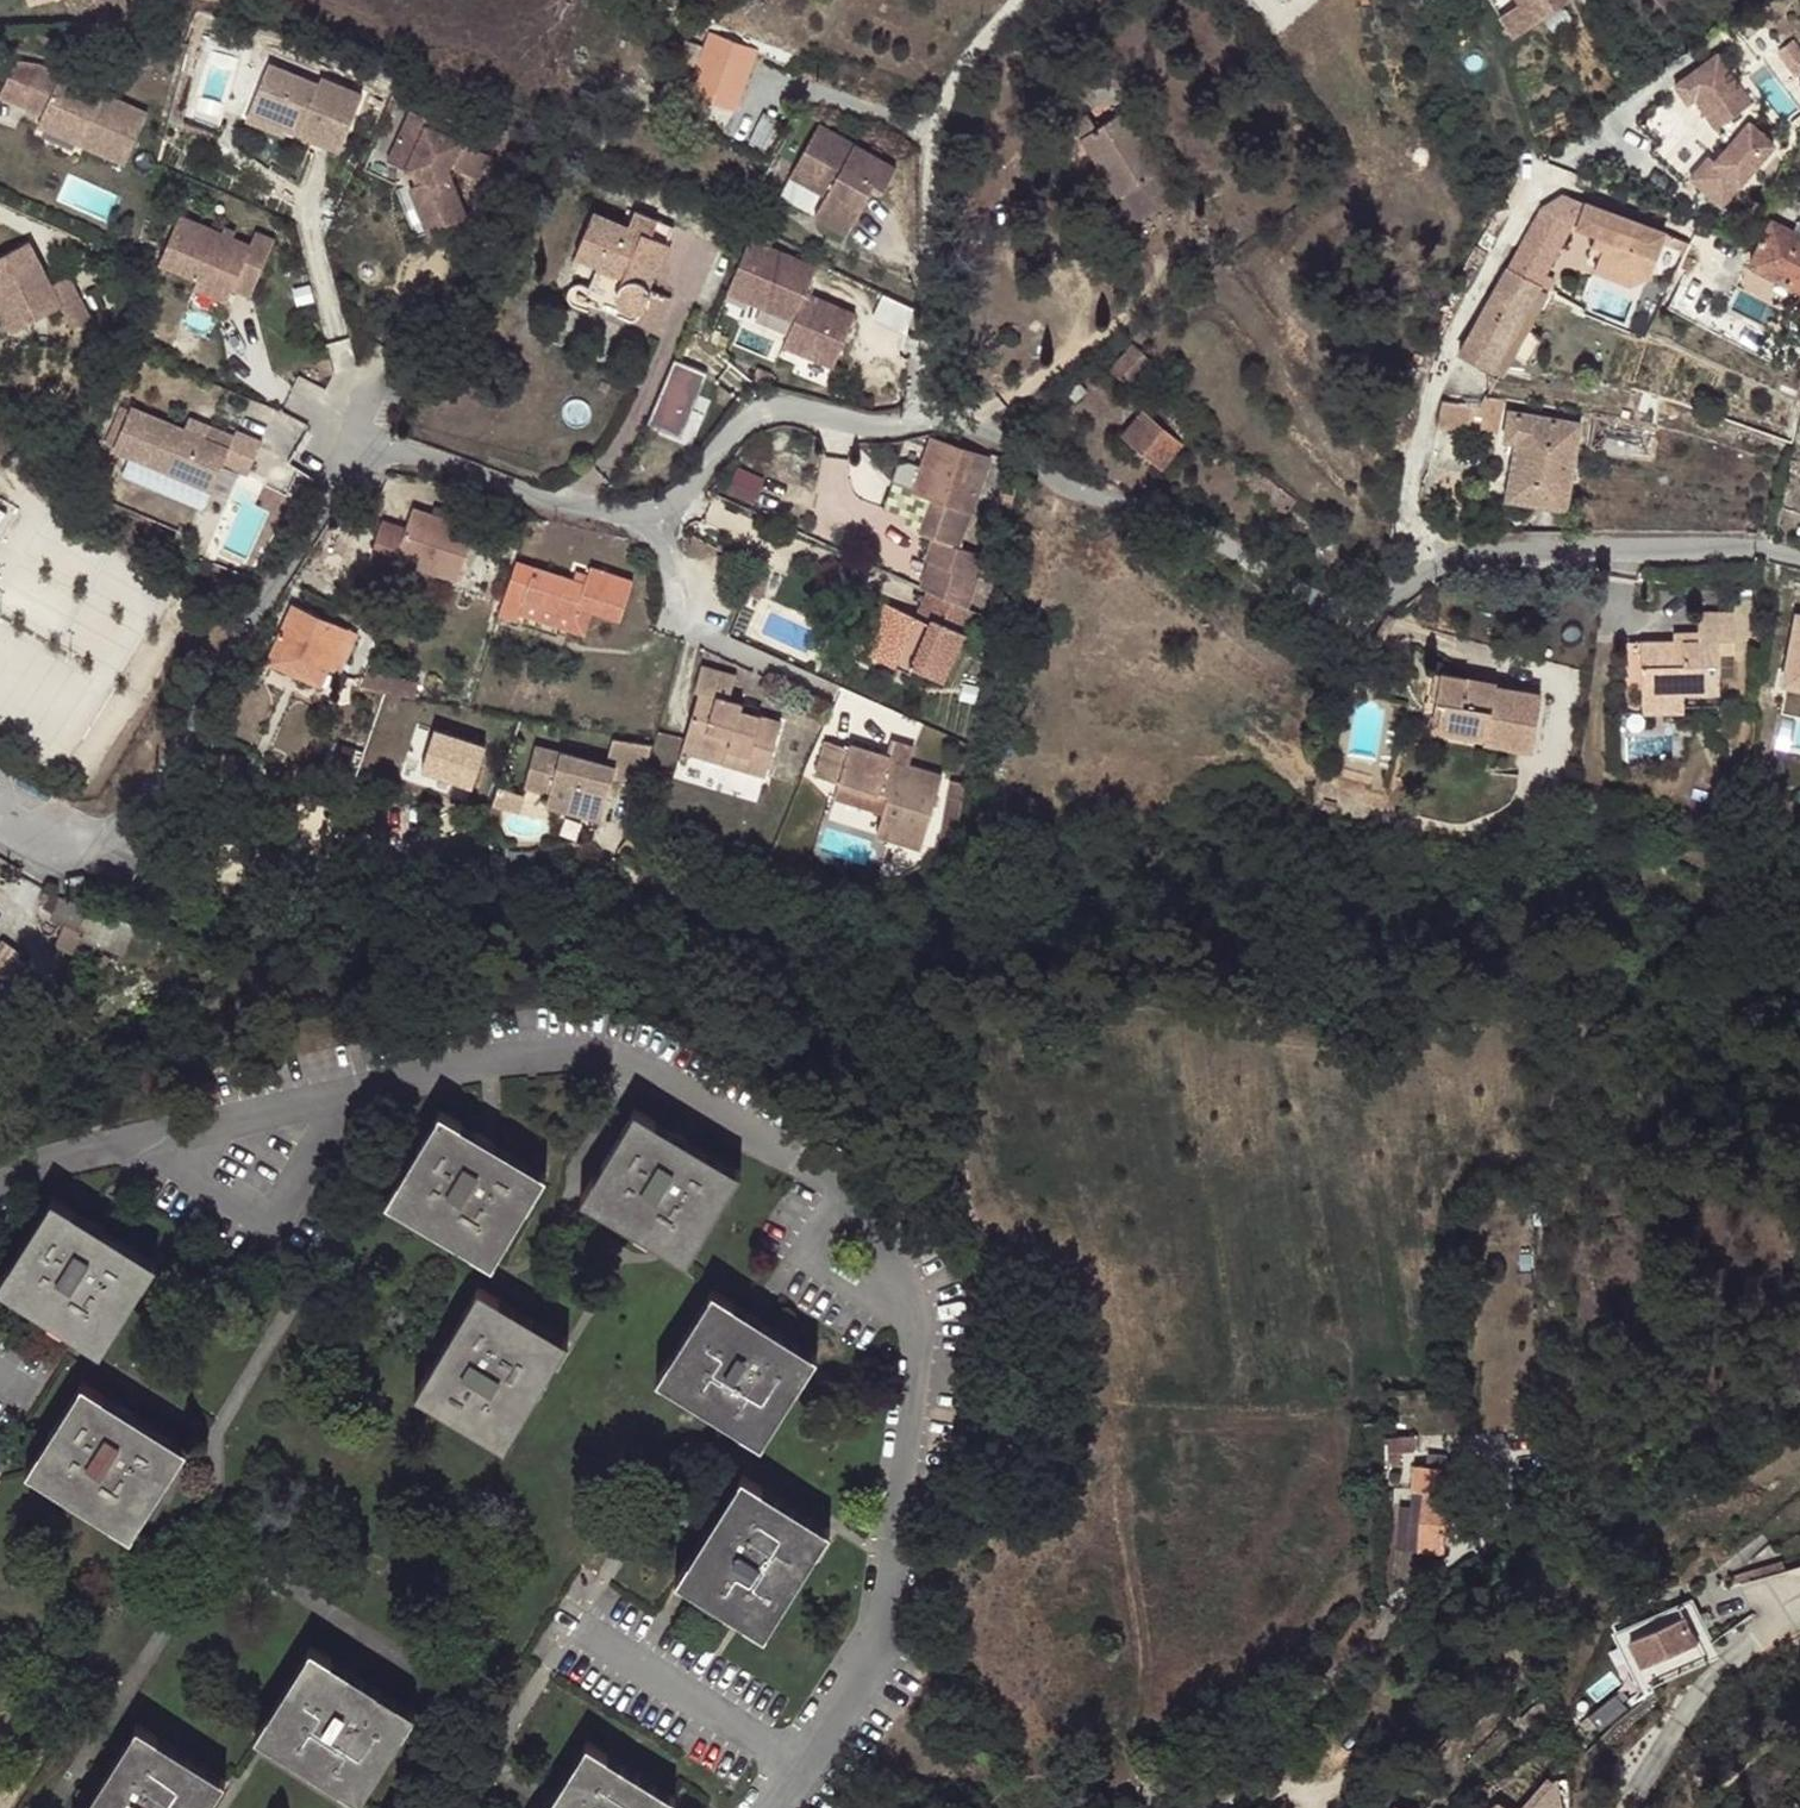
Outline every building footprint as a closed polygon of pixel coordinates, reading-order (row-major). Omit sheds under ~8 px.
[(1495,19),(1515,6),(1511,0),(1482,0),(1495,19)] [(1515,6),(1495,19),(1509,41),(1565,4),(1562,0),(1511,0),(1515,6)] [(706,33),(702,47),(684,91),(729,108),(749,54),(750,50),(709,35),(706,33)] [(1724,49),(1684,78),(1721,131),(1762,103),(1724,49)] [(263,60),(246,102),(295,122),(292,130),(334,147),(357,92),(316,74),(313,80),(263,60)] [(145,109),(38,61),(20,102),(40,111),(84,131),(80,140),(123,160),(145,109)] [(1038,80),(1058,119),(1090,104),(1069,64),(1038,80)] [(644,98),(637,111),(651,117),(658,104),(644,98)] [(246,102),(240,116),(279,132),(282,125),(292,130),(295,122),(246,102)] [(40,111),(36,120),(80,140),(84,131),(40,111)] [(1100,156),(1122,198),(1161,178),(1164,176),(1131,114),(1100,131),(1092,117),(1075,126),(1093,160),(1100,156)] [(760,115),(746,142),(763,151),(777,123),(760,115)] [(1725,157),(1719,151),(1698,172),(1732,207),(1793,147),(1764,118),(1725,157)] [(482,151),(419,123),(417,129),(398,120),(381,157),(413,172),(416,179),(404,183),(422,228),(461,213),(441,166),(443,162),(471,175),(482,151)] [(890,173),(815,128),(784,179),(819,200),(807,219),(838,238),(867,190),(876,196),(890,173)] [(1115,201),(1122,198),(1100,156),(1093,160),(1115,201)] [(1174,204),(1161,178),(1122,198),(1115,201),(1106,206),(1120,233),(1174,204)] [(1505,266),(1539,285),(1541,281),(1539,279),(1567,228),(1596,239),(1592,251),(1596,252),(1587,275),(1624,290),(1643,282),(1649,268),(1657,247),(1678,258),(1684,245),(1669,239),(1661,235),(1562,198),(1553,215),(1539,207),(1505,266)] [(641,294),(644,288),(670,226),(633,210),(626,225),(591,209),(571,253),(598,265),(619,274),(611,293),(610,300),(613,306),(617,310),(625,312),(632,311),(637,308),(639,306),(641,300),(641,294)] [(225,283),(242,291),(267,234),(248,226),(243,239),(226,232),(214,227),(177,211),(159,253),(190,267),(225,283)] [(214,227),(226,232),(228,225),(217,220),(214,227)] [(1799,293),(1799,241),(1769,224),(1747,264),(1799,293)] [(10,328),(59,302),(70,322),(89,313),(68,273),(50,282),(27,238),(0,252),(0,308),(10,328)] [(790,329),(801,301),(811,275),(744,248),(723,302),(790,329)] [(637,308),(632,311),(625,312),(617,310),(613,306),(610,300),(611,293),(619,274),(598,265),(581,302),(629,323),(652,333),(666,300),(644,288),(641,294),(641,300),(639,306),(637,308)] [(1504,382),(1551,301),(1538,294),(1542,287),(1539,285),(1505,266),(1459,345),(1455,353),(1504,382)] [(221,291),(225,283),(190,267),(186,275),(221,291)] [(1664,309),(1782,372),(1793,352),(1674,289),(1664,309)] [(831,374),(852,321),(801,301),(790,329),(780,354),(831,374)] [(1787,326),(1799,333),(1799,301),(1787,326)] [(1104,370),(1123,387),(1146,361),(1127,344),(1104,370)] [(681,357),(655,418),(689,433),(715,371),(681,357)] [(1140,399),(1167,420),(1180,406),(1153,383),(1140,399)] [(1471,401),(1468,427),(1497,431),(1503,396),(1483,394),(1478,402),(1471,401)] [(1435,422),(1468,427),(1471,401),(1441,397),(1435,422)] [(256,439),(231,428),(223,445),(199,434),(179,426),(126,403),(106,444),(206,488),(218,461),(242,472),(256,439)] [(1544,482),(1569,487),(1582,418),(1510,404),(1506,426),(1518,428),(1515,441),(1509,475),(1544,482)] [(1119,433),(1158,465),(1178,444),(1138,411),(1119,433)] [(1593,413),(1588,446),(1651,454),(1655,423),(1593,413)] [(184,414),(179,426),(199,434),(204,423),(184,414)] [(1504,438),(1515,441),(1518,428),(1506,426),(1504,438)] [(924,591),(938,597),(963,608),(974,578),(971,577),(979,556),(956,547),(971,510),(990,461),(933,441),(915,490),(931,496),(945,501),(942,509),(928,504),(918,534),(932,539),(924,561),(928,562),(918,589),(924,591)] [(741,469),(737,495),(763,500),(768,474),(741,469)] [(1540,499),(1544,482),(1509,475),(1506,492),(1540,499)] [(1540,499),(1566,504),(1569,487),(1544,482),(1540,499)] [(1004,484),(997,500),(1010,506),(1017,489),(1004,484)] [(928,504),(942,509),(945,501),(931,496),(928,504)] [(8,508),(0,503),(0,524),(8,508)] [(393,556),(457,577),(472,522),(408,503),(402,523),(377,516),(363,557),(391,566),(393,556)] [(525,523),(528,512),(515,509),(509,525),(523,530),(525,523)] [(546,517),(528,512),(525,523),(541,528),(546,517)] [(454,587),(457,577),(393,556),(391,566),(454,587)] [(586,577),(515,556),(499,607),(521,614),(523,607),(527,593),(579,609),(583,598),(596,602),(624,611),(636,573),(592,559),(586,577)] [(743,563),(734,585),(746,591),(755,570),(743,563)] [(938,597),(924,591),(911,619),(925,626),(938,597)] [(527,593),(523,607),(588,626),(596,602),(583,598),(579,609),(527,593)] [(934,682),(967,610),(963,608),(938,597),(925,626),(911,619),(881,606),(872,626),(858,655),(902,675),(906,668),(934,682)] [(872,626),(881,606),(870,601),(848,650),(858,655),(872,626)] [(341,626),(289,603),(265,660),(319,682),(327,661),(341,626)] [(1717,687),(1712,644),(1729,642),(1728,640),(1724,605),(1690,609),(1693,633),(1636,639),(1640,695),(1680,690),(1717,687)] [(353,631),(341,626),(327,661),(339,665),(353,631)] [(1790,686),(1799,687),(1799,628),(1790,686)] [(1345,667),(1351,681),(1366,676),(1360,661),(1345,667)] [(713,752),(711,762),(753,771),(766,720),(737,713),(724,710),(726,702),(713,698),(718,677),(684,668),(678,693),(683,695),(670,742),(713,752)] [(364,670),(361,689),(384,694),(388,674),(364,670)] [(1527,751),(1538,698),(1493,689),(1493,685),(1435,673),(1429,701),(1439,703),(1434,728),(1468,734),(1470,728),(1483,731),(1482,737),(1481,742),(1527,751)] [(1680,690),(1640,695),(1640,703),(1682,699),(1680,690)] [(1439,703),(1429,701),(1424,726),(1434,728),(1439,703)] [(739,705),(726,702),(724,710),(737,713),(739,705)] [(1468,734),(1482,737),(1483,731),(1470,728),(1468,734)] [(561,790),(557,803),(616,818),(631,761),(652,766),(657,744),(620,735),(614,758),(544,741),(533,783),(561,790)] [(877,790),(873,807),(869,826),(913,837),(929,764),(875,751),(876,747),(837,738),(836,742),(812,736),(803,771),(828,778),(877,790)] [(667,752),(711,762),(713,752),(670,742),(667,752)] [(426,768),(429,757),(407,751),(402,767),(406,768),(425,774),(426,768)] [(426,768),(445,774),(448,763),(429,757),(426,768)] [(451,774),(445,774),(426,768),(425,774),(406,768),(402,780),(444,793),(451,774)] [(824,795),(873,807),(877,790),(828,778),(824,795)] [(67,914),(75,899),(43,881),(35,897),(67,914)] [(94,909),(75,899),(67,914),(64,918),(83,929),(94,909)] [(10,976),(2,972),(0,976),(0,984),(10,976)] [(10,976),(0,984),(0,1010),(7,1014),(24,983),(10,976)] [(579,1201),(684,1269),(744,1181),(640,1111),(579,1201)] [(384,1201),(489,1268),(547,1181),(442,1112),(384,1201)] [(101,1350),(157,1262),(54,1197),(0,1281),(0,1286),(101,1350)] [(408,1395),(497,1451),(564,1348),(475,1289),(408,1395)] [(754,1449),(810,1358),(709,1294),(652,1385),(754,1449)] [(25,1473),(129,1537),(185,1448),(82,1383),(25,1473)] [(1396,1453),(1410,1452),(1410,1437),(1384,1437),(1384,1466),(1396,1465),(1396,1453)] [(1417,1550),(1442,1553),(1450,1466),(1410,1462),(1409,1489),(1422,1490),(1417,1550)] [(762,1640),(828,1535),(738,1478),(673,1584),(762,1640)] [(1776,1569),(1780,1624),(1799,1622),(1799,1567),(1776,1569)] [(1696,1645),(1708,1639),(1690,1596),(1613,1630),(1627,1663),(1637,1659),(1629,1636),(1683,1613),(1696,1645)] [(1712,1647),(1708,1639),(1696,1645),(1683,1613),(1629,1636),(1637,1659),(1627,1663),(1634,1681),(1712,1647)] [(314,1644),(259,1728),(255,1739),(355,1804),(415,1713),(314,1644)] [(224,1783),(134,1726),(82,1807),(208,1807),(224,1783)] [(674,1803),(585,1743),(542,1807),(671,1807),(674,1803)] [(1558,1778),(1532,1807),(1562,1807),(1558,1778)]
